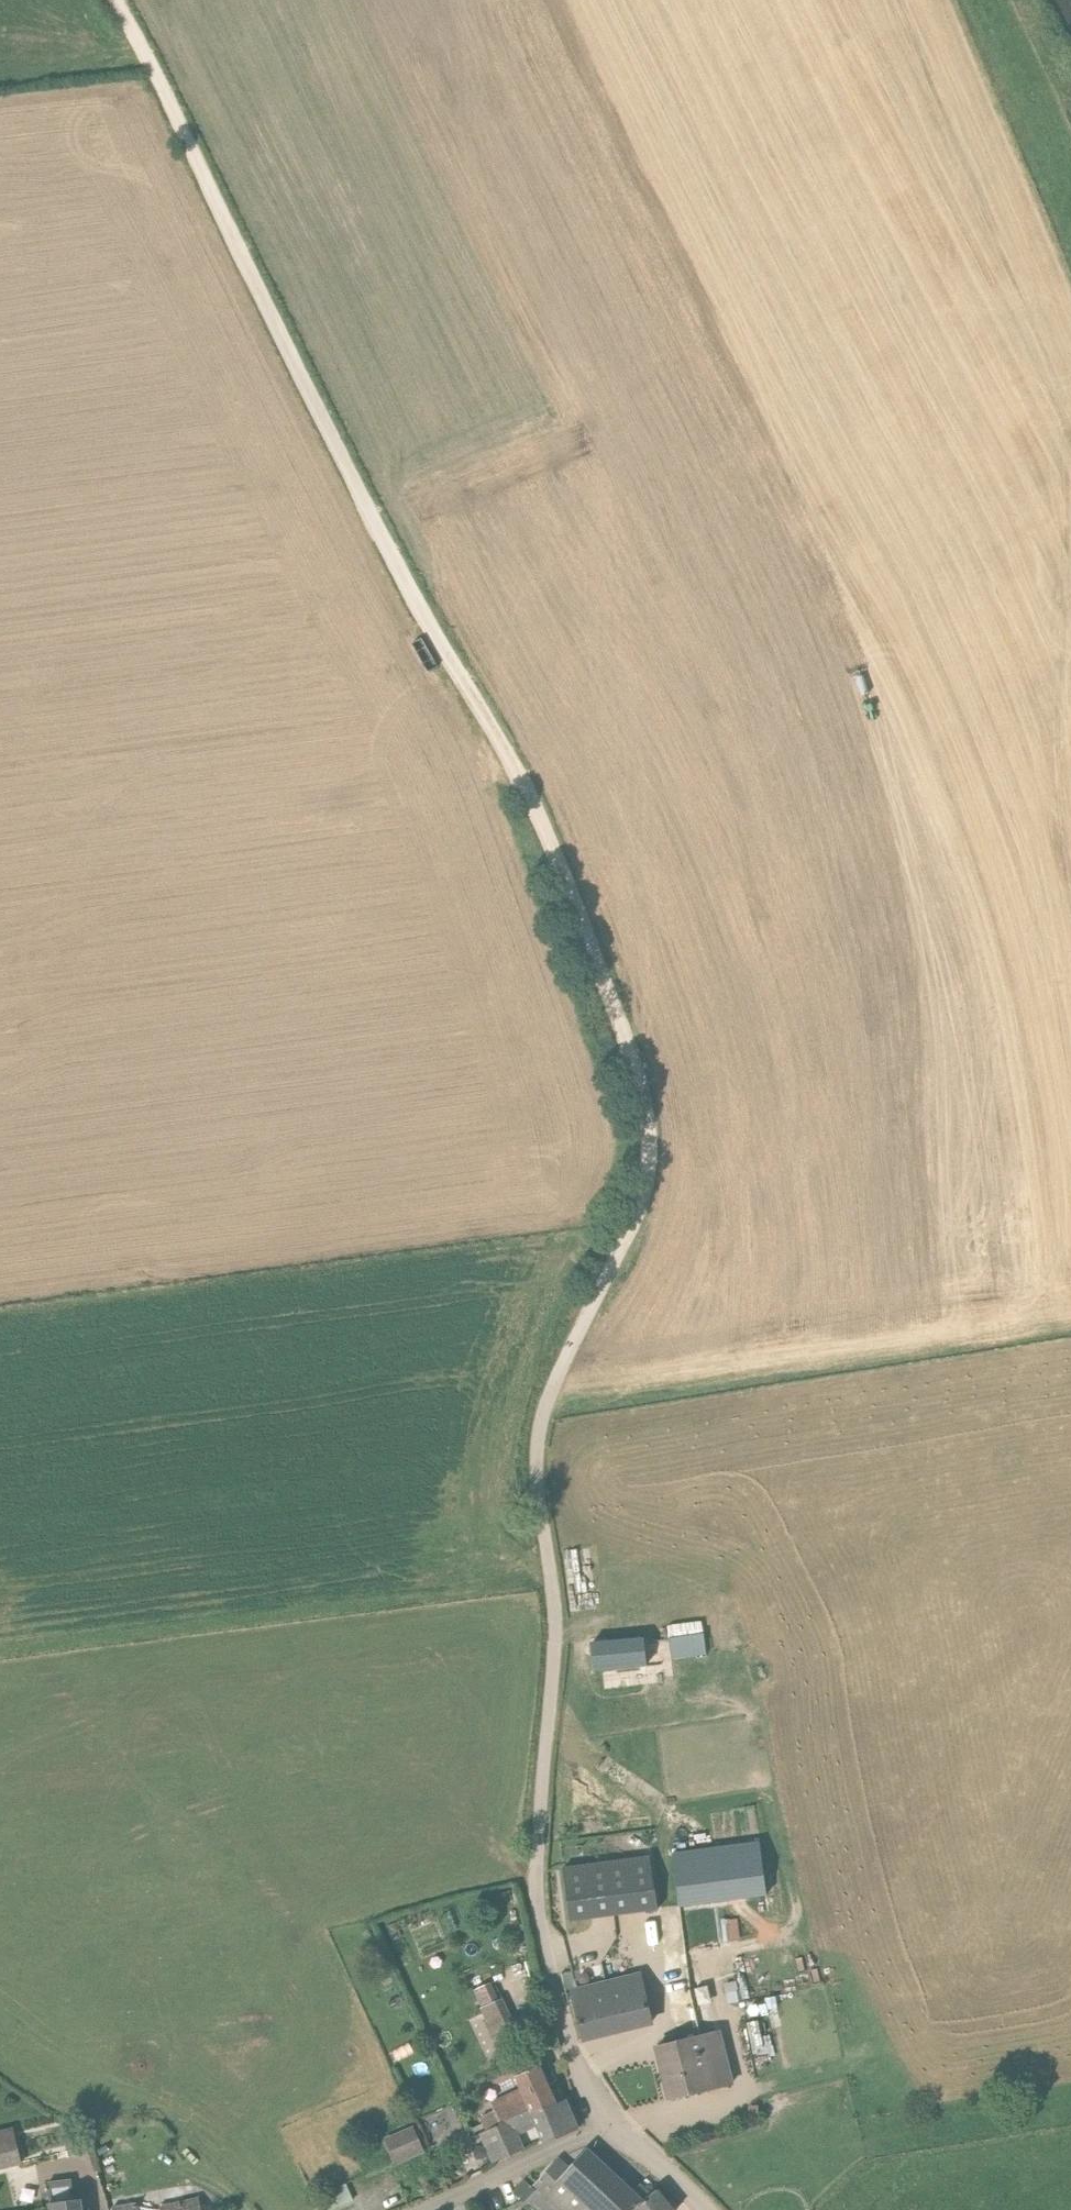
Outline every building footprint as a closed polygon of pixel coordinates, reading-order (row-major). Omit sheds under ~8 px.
[(598,1546),(571,1547),(574,1609),(601,1608),(598,1546)] [(704,1635),(669,1639),(671,1657),(707,1652),(704,1635)] [(644,1637),(591,1643),(594,1669),(647,1664),(644,1637)] [(673,1853),(680,1906),(767,1894),(760,1842),(673,1853)] [(570,1919),(658,1909),(651,1856),(564,1867),(570,1919)] [(666,1911),(667,1943),(743,1939),(742,1918),(731,1918),(731,1907),(666,1911)] [(641,1975),(606,1984),(618,2030),(652,2022),(641,1975)] [(475,1990),(483,2008),(498,2000),(490,1983),(479,1988),(475,1990)] [(606,1984),(573,1992),(584,2039),(618,2030),(606,1984)] [(404,2002),(400,1995),(388,2001),(391,2008),(404,2002)] [(500,2048),(521,2038),(503,1998),(498,2000),(483,2008),(482,2008),(500,2048)] [(720,2031),(658,2045),(671,2099),(693,2094),(732,2085),(720,2031)] [(494,2110),(480,2116),(486,2129),(494,2126),(501,2123),(530,2108),(532,2114),(556,2104),(556,2103),(540,2065),(520,2074),(516,2076),(521,2088),(491,2101),(494,2110)] [(486,2129),(481,2132),(494,2162),(496,2161),(508,2155),(523,2148),(516,2133),(536,2124),(545,2142),(577,2128),(565,2099),(556,2103),(556,2104),(532,2114),(530,2108),(501,2123),(494,2126),(486,2129)] [(369,2124),(367,2124),(385,2164),(414,2152),(396,2112),(394,2113),(369,2124)] [(472,2135),(486,2128),(484,2124),(470,2130),(472,2135)] [(23,2164),(14,2127),(0,2131),(0,2170),(23,2164)] [(651,2194),(640,2184),(634,2191),(588,2151),(588,2150),(587,2149),(570,2169),(558,2159),(536,2183),(552,2198),(566,2209),(629,2209),(651,2194)] [(74,2199),(72,2178),(48,2181),(50,2202),(53,2209),(82,2209),(80,2198),(74,2199)] [(657,2189),(651,2194),(629,2209),(674,2209),(657,2189)] [(162,2206),(162,2209),(200,2209),(198,2199),(162,2206)]
